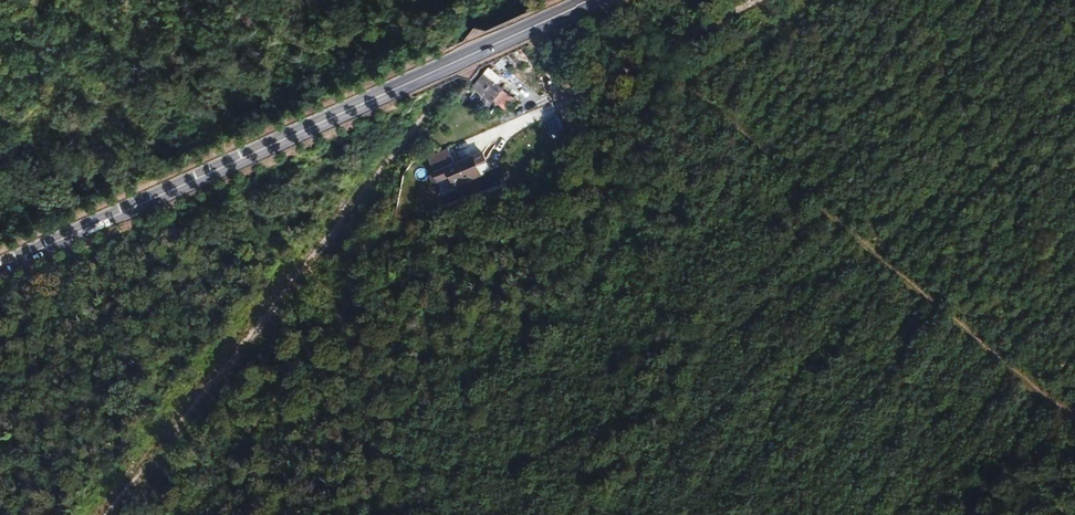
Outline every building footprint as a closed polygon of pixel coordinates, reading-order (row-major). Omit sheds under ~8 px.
[(517,103),(495,86),(500,80),(486,70),(474,85),(508,114),(517,103)] [(450,151),(430,159),(437,178),(450,173),(454,185),(481,175),(476,164),(486,160),(483,151),(454,162),(450,151)]
